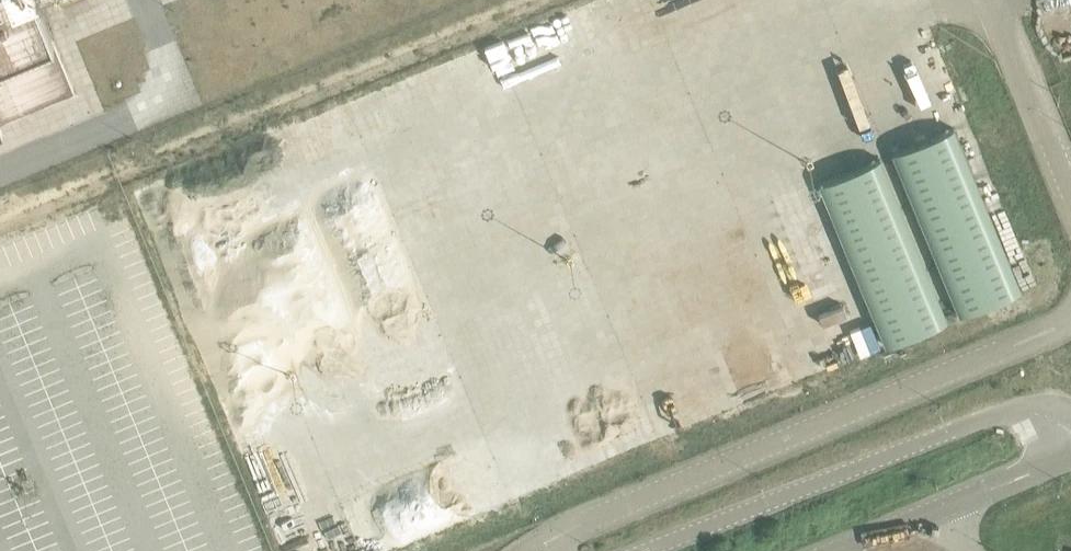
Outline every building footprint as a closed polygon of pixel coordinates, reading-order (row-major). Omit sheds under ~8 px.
[(74,88),(38,0),(0,0),(0,119),(74,88)]
